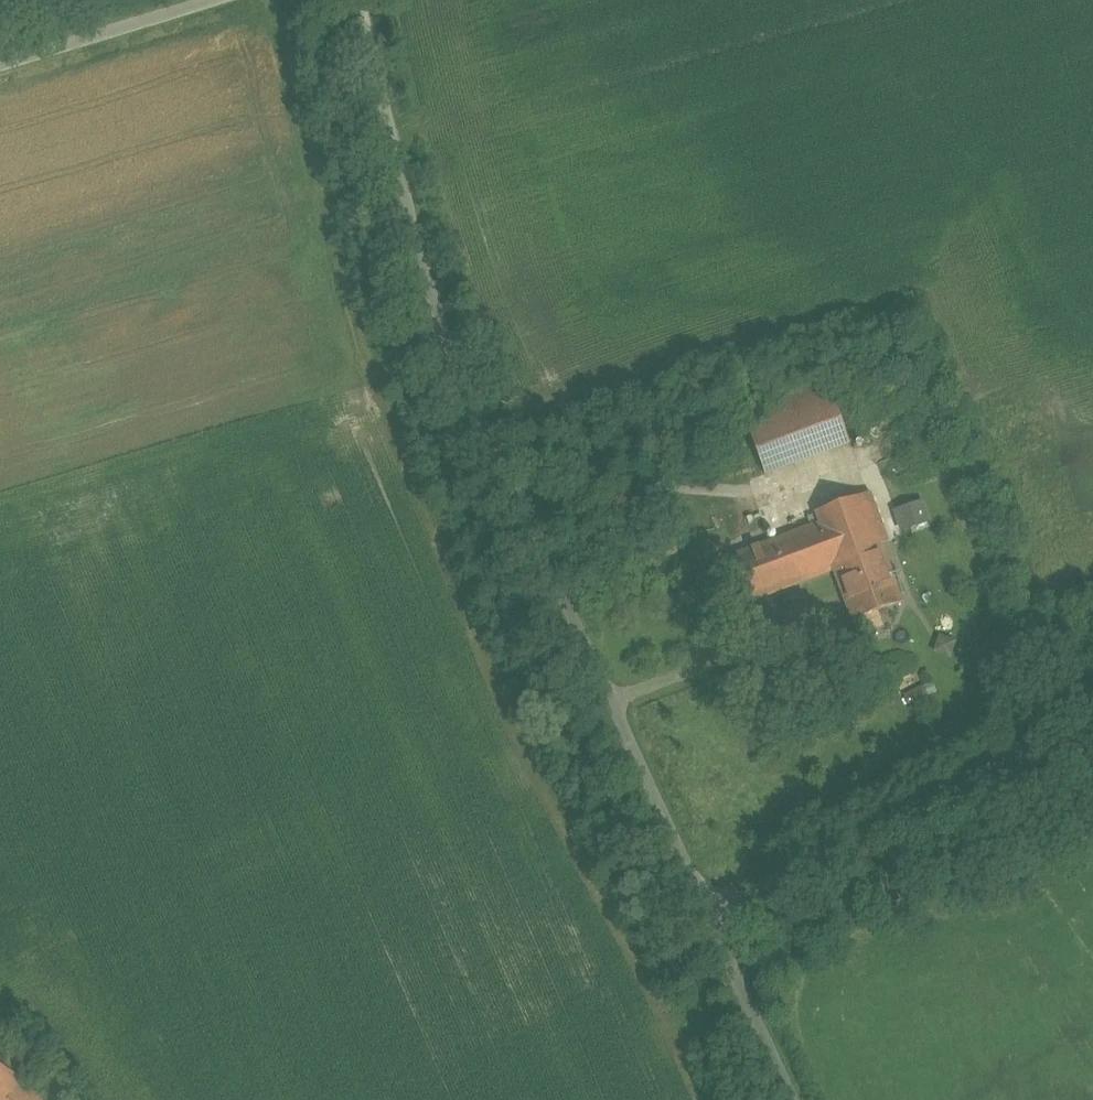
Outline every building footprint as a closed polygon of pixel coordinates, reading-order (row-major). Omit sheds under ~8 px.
[(827,380),(742,411),(765,473),(849,442),(827,380)] [(870,492),(816,512),(820,523),(835,568),(854,619),(901,602),(880,544),(889,541),(870,492)] [(892,509),(900,531),(932,519),(923,497),(892,509)] [(820,523),(729,557),(745,602),(835,568),(820,523)] [(860,633),(885,625),(881,611),(856,619),(860,633)] [(939,633),(934,651),(951,656),(957,639),(939,633)] [(912,709),(940,695),(932,679),(904,693),(912,709)] [(0,1066),(0,1099),(7,1099),(20,1080),(0,1066)]
